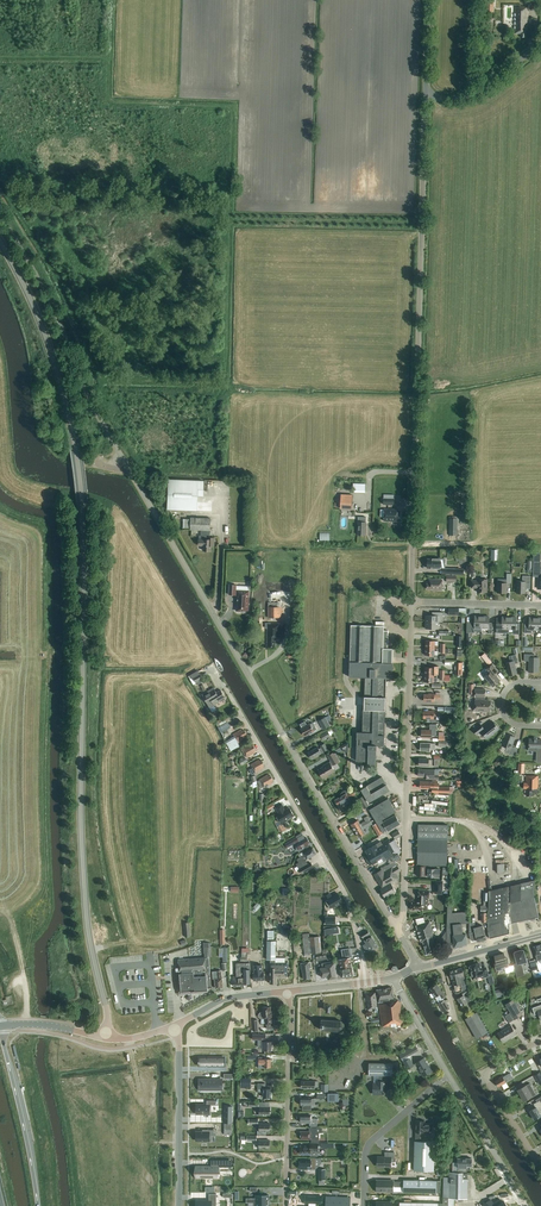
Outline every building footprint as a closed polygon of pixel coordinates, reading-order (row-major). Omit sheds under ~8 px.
[(493,12),(494,0),(485,0),(484,12),(493,12)] [(526,37),(526,30),(527,30),(528,7),(519,7),(519,8),(515,7),(515,33),(521,34),(521,37),(526,37)] [(203,481),(167,479),(166,509),(196,511),(197,496),(203,496),(203,481)] [(367,492),(367,483),(355,482),(354,491),(367,492)] [(341,494),(340,508),(352,509),(352,495),(341,494)] [(380,510),(380,517),(384,517),(384,521),(401,521),(401,513),(397,513),(397,509),(384,509),(384,510),(380,510)] [(358,522),(357,534),(365,535),(366,522),(366,517),(358,517),(358,522)] [(191,518),(191,519),(183,519),(183,528),(191,528),(191,530),(202,530),(202,535),(199,535),(199,539),(199,546),(203,546),(203,550),(211,551),(211,546),(214,546),(214,538),(209,538),(210,518),(191,518)] [(449,530),(449,535),(459,535),(459,530),(457,530),(457,518),(449,518),(449,530)] [(432,559),(427,559),(427,568),(432,568),(432,569),(440,569),(441,558),(432,558),(432,559)] [(498,583),(497,592),(506,593),(506,583),(511,583),(511,574),(507,574),(506,579),(503,579),(498,579),(498,583)] [(517,581),(516,593),(525,593),(525,585),(530,585),(531,576),(523,576),(522,581),(517,581)] [(427,583),(427,589),(433,589),(433,590),(442,590),(442,579),(430,579),(429,584),(427,583)] [(471,581),(471,588),(477,588),(477,592),(487,592),(487,579),(478,579),(477,581),(471,581)] [(237,590),(237,587),(237,585),(229,584),(229,595),(236,595),(236,593),(237,593),(236,598),(237,598),(237,601),(236,601),(236,611),(245,612),(245,611),(249,611),(249,590),(245,590),(237,590)] [(281,607),(278,607),(278,603),(268,603),(268,618),(281,618),(281,607)] [(432,615),(426,615),(426,622),(438,622),(438,618),(443,619),(443,612),(432,612),(432,615)] [(482,616),(475,616),(474,622),(471,622),(471,633),(474,633),(474,631),(481,632),(482,628),(482,616)] [(482,616),(482,628),(489,628),(488,633),(492,633),(492,623),(489,623),(489,616),(482,616)] [(509,629),(509,617),(502,617),(502,618),(497,618),(496,633),(509,633),(509,629)] [(516,617),(509,617),(509,629),(513,629),(512,634),(519,634),(520,623),(516,623),(516,617)] [(537,618),(529,618),(529,624),(524,624),(524,633),(532,633),(532,630),(536,630),(537,618)] [(280,637),(280,634),(285,634),(285,623),(267,623),(267,646),(275,646),(275,637),(280,637)] [(351,625),(350,662),(349,677),(365,677),(365,697),(364,697),(364,709),(363,709),(362,732),(357,732),(357,738),(356,761),(368,761),(368,767),(376,767),(376,749),(377,750),(377,745),(384,746),(385,735),(384,735),(386,678),(392,678),(393,663),(392,663),(393,648),(388,648),(388,631),(384,630),(384,626),(351,625)] [(484,653),(481,656),(488,665),(492,662),(484,653)] [(534,654),(526,654),(525,661),(529,661),(529,672),(538,672),(539,658),(534,657),(534,654)] [(517,673),(514,664),(518,663),(516,655),(509,656),(510,662),(506,663),(509,675),(517,673)] [(463,662),(455,662),(455,675),(462,675),(463,662)] [(495,674),(498,671),(492,664),(486,669),(489,673),(485,677),(493,687),(500,681),(495,674)] [(438,666),(433,666),(433,667),(425,667),(425,675),(438,675),(438,666)] [(189,675),(192,679),(193,678),(197,684),(204,680),(198,670),(189,675)] [(225,697),(221,690),(216,693),(213,687),(202,694),(207,703),(210,708),(214,705),(220,701),(219,700),(225,697)] [(485,689),(475,689),(475,697),(476,697),(475,701),(475,710),(481,711),(481,712),(484,712),(484,711),(490,711),(490,701),(484,701),(484,697),(485,697),(485,689)] [(436,692),(436,695),(434,695),(434,694),(429,694),(428,695),(424,695),(424,701),(434,701),(434,699),(440,699),(440,692),(436,692)] [(330,725),(325,717),(318,721),(323,729),(330,725)] [(483,728),(480,724),(473,730),(477,735),(481,732),(487,739),(493,734),(493,733),(499,729),(493,721),(483,728)] [(313,729),(315,728),(312,723),(310,724),(309,724),(301,729),(305,736),(314,731),(313,729)] [(430,724),(430,730),(421,730),(421,737),(426,737),(426,738),(431,738),(431,735),(436,736),(436,724),(430,724)] [(245,736),(247,735),(244,730),(242,731),(242,730),(233,734),(234,736),(237,741),(238,743),(246,738),(245,736)] [(320,736),(323,740),(330,736),(330,735),(331,736),(334,734),(331,730),(328,732),(328,731),(320,736)] [(506,734),(503,741),(501,745),(507,748),(505,752),(515,756),(517,749),(511,746),(515,737),(506,734)] [(529,748),(540,748),(539,754),(540,754),(540,740),(529,739),(529,748)] [(236,747),(232,740),(227,743),(231,750),(236,747)] [(427,751),(430,751),(430,750),(435,750),(435,744),(430,744),(430,743),(421,743),(420,750),(426,751),(427,751)] [(328,750),(324,744),(320,746),(321,748),(319,749),(317,747),(308,752),(310,755),(309,756),(310,758),(311,758),(312,759),(328,750)] [(246,757),(255,753),(254,751),(255,750),(253,745),(251,746),(250,745),(242,750),(246,757)] [(339,762),(334,752),(328,756),(331,762),(318,770),(323,778),(335,772),(332,766),(339,762)] [(252,775),(255,773),(264,768),(263,766),(264,765),(261,760),(260,761),(259,760),(251,765),(253,768),(249,770),(252,775)] [(434,770),(419,769),(418,776),(423,776),(423,777),(427,777),(427,779),(438,780),(438,775),(434,775),(434,770)] [(259,780),(257,781),(260,786),(262,785),(264,788),(272,783),(272,781),(273,780),(270,775),(269,776),(268,775),(259,780)] [(537,793),(537,787),(538,787),(538,776),(526,775),(525,789),(525,794),(527,794),(527,796),(532,796),(532,793),(537,793)] [(382,777),(361,789),(369,802),(389,790),(382,777)] [(432,782),(425,782),(420,782),(420,788),(427,788),(427,789),(432,789),(432,792),(431,792),(431,793),(438,793),(449,794),(451,794),(452,791),(452,788),(449,788),(449,787),(439,786),(439,783),(437,783),(437,781),(432,781),(432,782)] [(340,794),(342,796),(335,800),(338,805),(338,804),(341,809),(342,809),(346,807),(348,806),(352,803),(349,798),(355,795),(353,790),(352,791),(351,790),(349,790),(348,790),(346,790),(344,791),(342,792),(340,794)] [(369,805),(364,796),(358,799),(363,809),(369,805)] [(382,820),(396,812),(388,798),(369,810),(377,822),(382,820)] [(281,811),(275,815),(279,820),(275,822),(280,832),(287,828),(284,823),(281,825),(281,824),(287,821),(286,820),(294,816),(289,808),(282,812),(281,811)] [(356,813),(358,818),(366,814),(363,809),(356,813)] [(382,820),(377,822),(382,832),(387,829),(388,831),(400,824),(395,815),(383,821),(382,820)] [(366,821),(360,824),(358,820),(351,824),(355,831),(370,821),(367,816),(364,818),(366,821)] [(370,821),(355,831),(359,837),(365,833),(363,829),(372,824),(370,821)] [(448,825),(418,825),(417,865),(447,866),(448,825)] [(378,836),(383,834),(380,828),(375,830),(378,836)] [(398,830),(392,834),(395,839),(401,836),(398,830)] [(299,841),(298,841),(296,837),(285,844),(288,849),(293,847),(292,845),(294,843),(297,848),(296,849),(298,851),(299,852),(303,849),(303,848),(307,845),(307,844),(309,843),(307,838),(299,842),(299,841)] [(384,867),(395,861),(401,858),(398,853),(397,854),(389,839),(383,843),(382,844),(381,842),(365,851),(367,854),(365,856),(370,865),(372,864),(373,864),(378,861),(379,863),(387,858),(388,859),(391,858),(393,862),(384,867)] [(297,859),(299,863),(296,864),(302,874),(313,868),(311,863),(308,865),(305,859),(306,859),(307,859),(309,858),(316,854),(313,848),(303,854),(304,855),(297,859)] [(381,868),(382,870),(374,874),(382,888),(380,889),(385,898),(396,892),(391,883),(399,878),(396,874),(401,871),(395,861),(384,867),(381,868)] [(440,878),(440,869),(428,869),(428,877),(440,878)] [(534,880),(521,883),(520,893),(520,900),(510,902),(510,913),(511,923),(519,921),(519,923),(531,920),(531,921),(536,919),(538,918),(538,917),(539,917),(534,897),(534,880)] [(488,912),(488,917),(488,918),(487,929),(490,938),(509,933),(509,924),(511,923),(510,913),(510,902),(520,900),(520,893),(521,883),(489,891),(488,907),(488,912)] [(412,908),(412,909),(421,910),(421,909),(427,909),(427,897),(429,898),(429,891),(419,890),(419,897),(420,897),(419,902),(412,901),(412,905),(411,906),(411,907),(412,908)] [(330,909),(333,907),(333,908),(343,902),(338,893),(328,899),(325,901),(330,909)] [(257,910),(262,905),(258,902),(253,907),(257,910)] [(448,906),(447,943),(447,948),(454,947),(467,944),(466,934),(463,934),(462,924),(469,923),(468,921),(468,914),(467,912),(452,913),(453,906),(448,906)] [(335,916),(325,916),(325,924),(335,924),(335,916)] [(472,941),(477,940),(477,942),(486,939),(483,925),(475,928),(475,917),(470,917),(470,923),(469,933),(471,940),(472,941)] [(432,931),(433,931),(429,921),(416,925),(421,942),(423,941),(422,940),(427,939),(426,933),(432,931)] [(371,936),(370,934),(367,930),(361,934),(363,938),(364,937),(365,939),(364,940),(371,951),(378,947),(371,936)] [(434,938),(432,931),(426,933),(427,939),(422,940),(423,941),(427,954),(436,951),(432,938),(434,938)] [(309,937),(311,954),(321,952),(320,936),(309,937)] [(288,963),(275,963),(275,960),(276,960),(276,946),(274,946),(274,941),(267,941),(266,960),(271,960),(271,963),(270,963),(270,968),(270,983),(277,983),(277,977),(287,977),(287,967),(288,967),(288,963)] [(203,942),(203,947),(204,953),(207,953),(207,957),(178,960),(179,971),(181,992),(208,989),(208,988),(211,987),(210,979),(210,966),(209,957),(211,957),(211,947),(209,947),(209,942),(203,942)] [(338,960),(342,977),(354,976),(350,958),(352,957),(350,948),(342,950),(343,959),(338,960)] [(522,951),(522,950),(516,952),(515,953),(517,963),(514,964),(517,977),(525,975),(521,963),(526,961),(523,950),(522,951)] [(513,965),(509,966),(507,958),(505,958),(504,953),(494,956),(496,963),(495,964),(496,971),(505,968),(506,973),(515,971),(513,965)] [(337,978),(334,963),(333,963),(333,961),(322,963),(323,968),(320,968),(322,977),(327,976),(328,979),(337,978)] [(310,962),(301,963),(301,969),(302,969),(303,970),(302,970),(302,973),(303,972),(304,979),(311,978),(310,968),(311,968),(310,962)] [(251,983),(250,963),(247,963),(236,963),(236,976),(233,976),(234,987),(244,986),(243,984),(251,983)] [(480,969),(479,963),(469,966),(470,971),(471,971),(473,978),(481,976),(482,978),(488,977),(490,985),(494,984),(492,973),(488,974),(486,968),(481,969),(480,969)] [(264,980),(264,972),(262,972),(261,968),(253,969),(253,973),(254,981),(264,980)] [(456,995),(461,992),(467,989),(467,988),(462,968),(449,971),(451,978),(452,978),(454,985),(455,990),(454,990),(456,995)] [(223,988),(222,978),(221,978),(221,971),(217,971),(217,978),(215,979),(216,988),(223,988)] [(440,994),(442,998),(446,996),(443,991),(442,992),(437,984),(430,988),(432,992),(435,997),(440,994)] [(377,992),(375,992),(378,1009),(379,1009),(382,1027),(403,1025),(401,1001),(396,999),(394,1000),(392,988),(376,990),(377,992)] [(467,989),(461,992),(463,995),(457,998),(462,1006),(471,1001),(466,993),(469,992),(467,989)] [(378,1009),(375,992),(366,993),(368,1009),(375,1008),(375,1011),(378,1010),(378,1009)] [(514,999),(505,1004),(511,1012),(514,1019),(523,1014),(514,999)] [(444,1000),(439,1004),(444,1012),(450,1008),(444,1000)] [(532,1008),(535,1015),(538,1014),(540,1021),(540,1005),(532,1008)] [(263,1008),(262,1008),(262,1012),(260,1012),(258,1014),(258,1017),(260,1018),(262,1018),(266,1018),(266,1025),(271,1025),(271,1017),(272,1012),(271,1013),(270,1007),(267,1007),(266,1007),(263,1007),(263,1008)] [(465,1019),(476,1038),(488,1032),(477,1012),(465,1019)] [(505,1016),(509,1023),(514,1020),(513,1019),(514,1019),(511,1012),(505,1016)] [(344,1029),(344,1024),(341,1021),(321,1020),(321,1030),(341,1031),(344,1029)] [(503,1042),(516,1034),(511,1026),(498,1034),(503,1042)] [(272,1049),(272,1047),(271,1047),(271,1042),(265,1042),(265,1034),(253,1034),(253,1040),(258,1040),(258,1047),(264,1047),(264,1050),(271,1051),(271,1050),(272,1049)] [(402,1058),(420,1051),(417,1044),(399,1052),(402,1058)] [(199,1058),(199,1066),(222,1066),(222,1063),(225,1063),(225,1058),(199,1058)] [(418,1067),(416,1063),(413,1064),(410,1058),(403,1062),(407,1070),(410,1068),(412,1071),(418,1067)] [(415,1063),(416,1063),(418,1067),(423,1076),(432,1071),(424,1058),(415,1063)] [(271,1067),(271,1059),(264,1059),(259,1059),(259,1068),(264,1068),(264,1067),(271,1067)] [(387,1075),(392,1075),(393,1063),(369,1063),(369,1075),(374,1075),(378,1075),(378,1082),(376,1084),(374,1084),(373,1084),(373,1094),(382,1094),(386,1090),(387,1075)] [(509,1080),(509,1079),(512,1077),(513,1078),(516,1077),(513,1071),(503,1077),(502,1076),(499,1078),(499,1079),(495,1081),(498,1086),(505,1082),(509,1080)] [(251,1078),(241,1078),(241,1086),(251,1086),(251,1078)] [(222,1080),(203,1080),(203,1089),(222,1089),(222,1080)] [(318,1087),(318,1081),(301,1081),(301,1088),(308,1088),(308,1089),(314,1089),(314,1087),(318,1087)] [(265,1088),(265,1083),(258,1083),(258,1092),(264,1092),(264,1097),(270,1098),(270,1089),(265,1088)] [(536,1094),(530,1083),(526,1085),(517,1090),(524,1101),(532,1096),(533,1096),(536,1094)] [(338,1102),(338,1093),(328,1093),(328,1101),(338,1102)] [(301,1104),(301,1105),(302,1105),(302,1110),(311,1110),(311,1105),(314,1105),(314,1098),(301,1098),(301,1101),(300,1101),(300,1104),(301,1104)] [(210,1114),(210,1105),(216,1105),(216,1100),(207,1100),(207,1104),(196,1104),(196,1114),(210,1114)] [(537,1102),(534,1104),(536,1107),(529,1111),(535,1120),(540,1116),(539,1112),(540,1111),(540,1103),(540,1102),(540,1100),(537,1102)] [(270,1107),(265,1107),(265,1102),(243,1102),(243,1107),(249,1107),(258,1107),(259,1107),(259,1115),(270,1115),(270,1107)] [(310,1123),(310,1126),(317,1126),(317,1118),(312,1118),(312,1115),(301,1115),(301,1116),(300,1117),(300,1119),(301,1119),(301,1123),(310,1123)] [(425,1121),(416,1121),(415,1132),(416,1132),(416,1141),(415,1141),(414,1170),(434,1171),(435,1141),(420,1141),(420,1137),(419,1137),(420,1132),(424,1132),(424,1131),(432,1131),(432,1123),(428,1123),(428,1124),(424,1124),(425,1121)] [(259,1123),(259,1131),(257,1131),(257,1135),(266,1135),(266,1131),(270,1131),(270,1124),(259,1123)] [(217,1124),(217,1131),(224,1131),(224,1134),(231,1134),(231,1124),(224,1124),(217,1124)] [(206,1132),(197,1132),(197,1141),(212,1141),(212,1130),(206,1130),(206,1132)] [(314,1132),(310,1132),(300,1132),(300,1139),(310,1139),(311,1139),(311,1142),(319,1142),(319,1139),(314,1139),(314,1132)] [(310,1143),(310,1146),(300,1146),(300,1154),(310,1154),(310,1151),(318,1151),(318,1143),(310,1143)] [(385,1157),(377,1157),(377,1166),(391,1167),(391,1162),(394,1162),(394,1152),(385,1152),(385,1157)] [(443,1198),(454,1198),(467,1199),(468,1173),(467,1173),(467,1166),(472,1166),(472,1158),(458,1158),(457,1166),(458,1166),(458,1172),(450,1172),(449,1177),(444,1177),(443,1198)] [(196,1172),(196,1174),(202,1174),(202,1176),(215,1176),(215,1167),(228,1167),(228,1159),(211,1159),(211,1167),(196,1167),(196,1172)] [(315,1169),(315,1161),(300,1160),(300,1165),(299,1166),(299,1167),(300,1169),(315,1169)] [(394,1180),(376,1179),(376,1192),(393,1192),(393,1187),(403,1187),(403,1192),(436,1193),(436,1180),(403,1180),(403,1181),(394,1181),(394,1180)] [(322,1198),(322,1196),(305,1196),(305,1203),(309,1203),(309,1205),(316,1205),(316,1203),(322,1203),(322,1198)] [(326,1198),(326,1201),(325,1205),(349,1205),(349,1199),(326,1198)]
